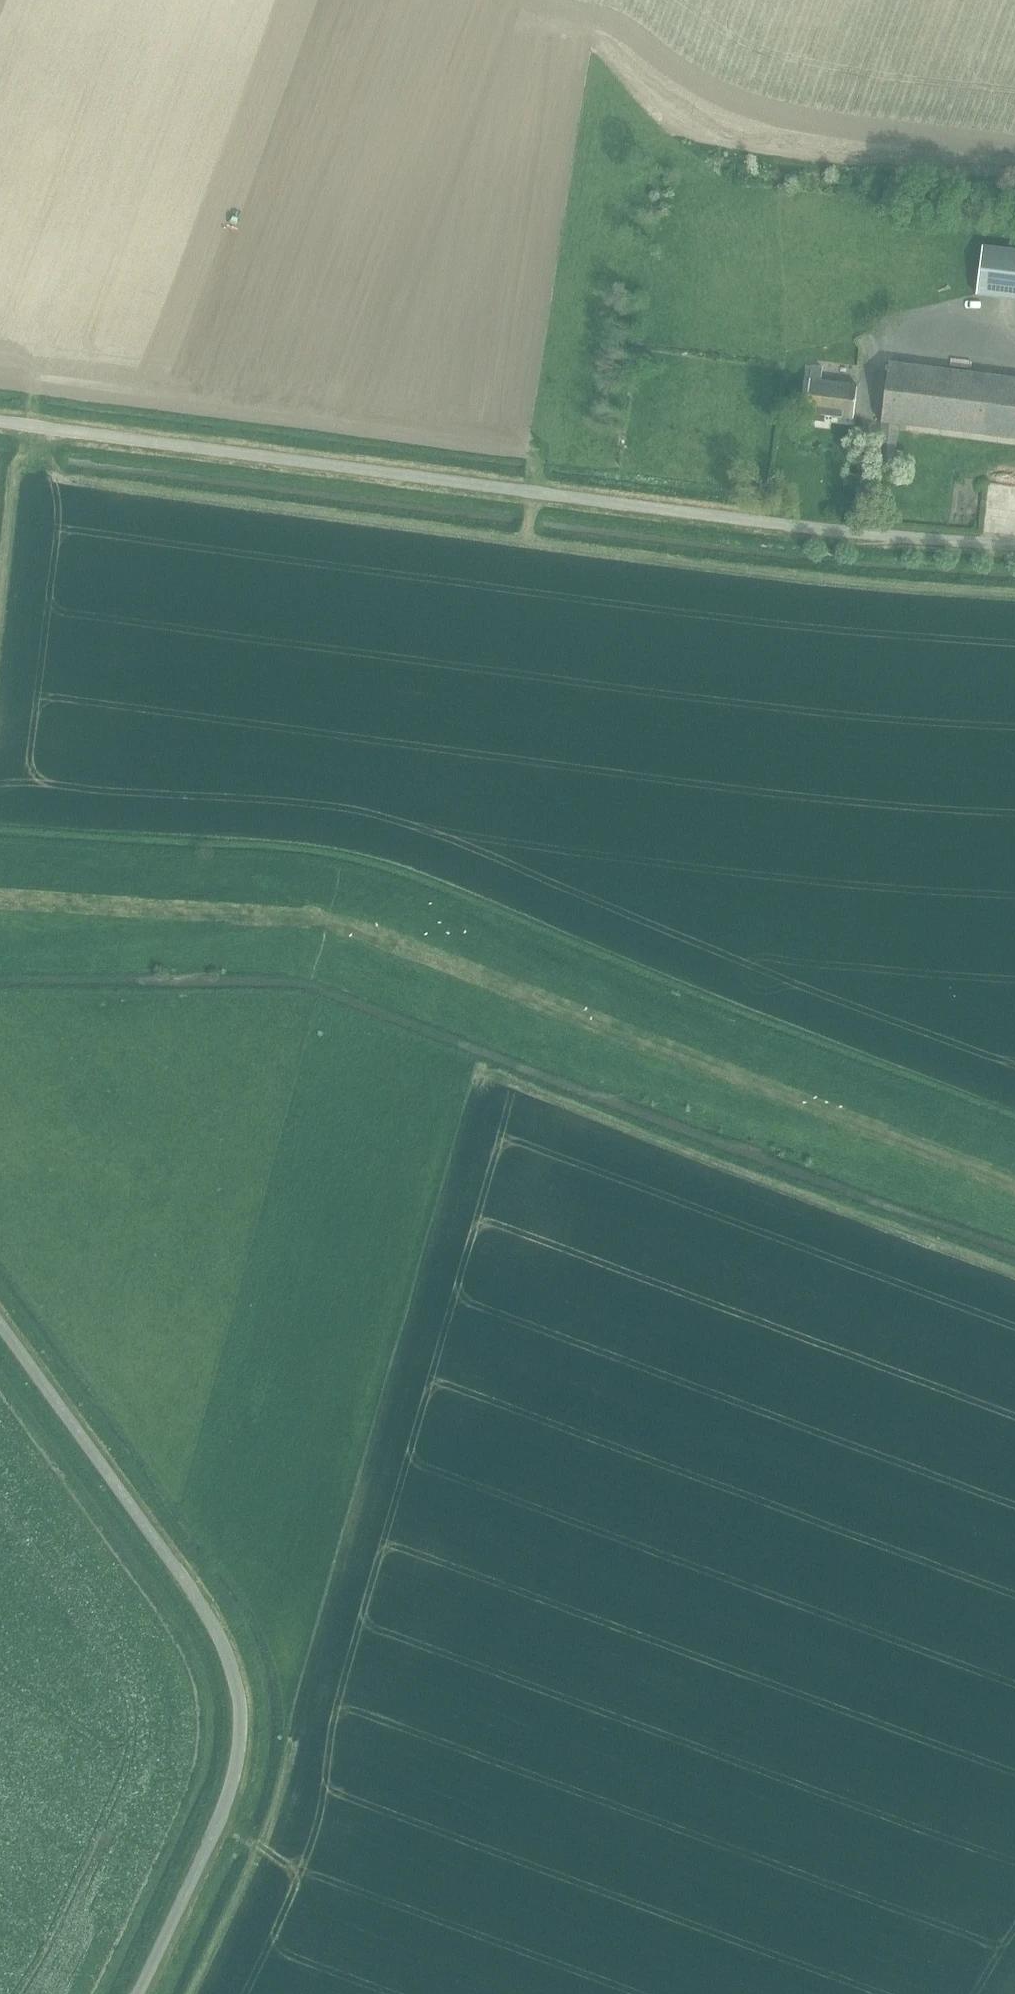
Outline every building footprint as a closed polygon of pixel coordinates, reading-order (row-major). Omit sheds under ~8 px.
[(982,245),(976,294),(1014,299),(1014,249),(982,245)] [(879,421),(873,468),(888,470),(893,422),(1014,437),(1014,377),(887,362),(879,421)] [(850,417),(854,386),(819,381),(821,366),(809,364),(802,410),(806,411),(805,418),(822,420),(823,414),(850,417)]
